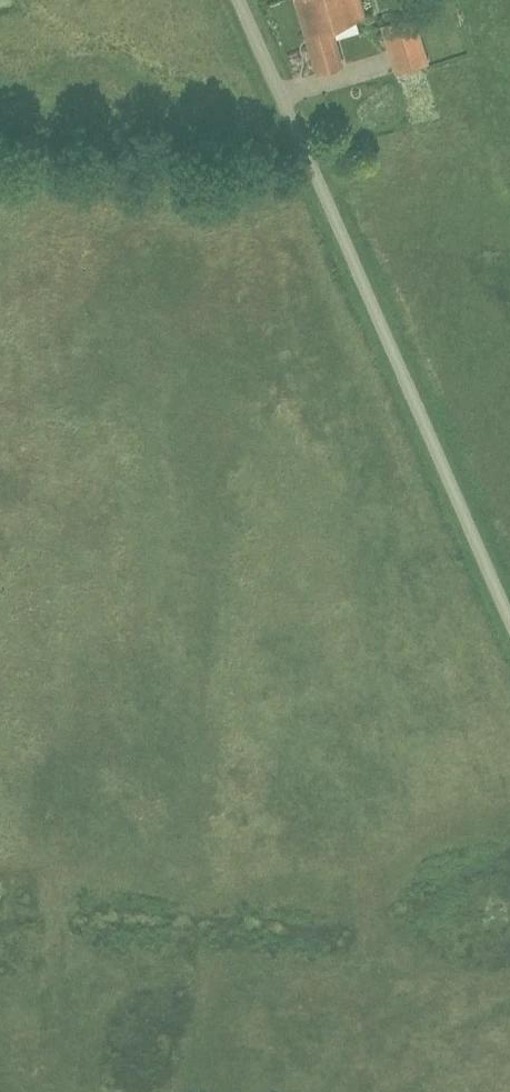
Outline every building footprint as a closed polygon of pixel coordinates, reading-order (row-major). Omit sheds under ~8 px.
[(301,12),(320,6),(318,0),(297,0),(301,12)] [(301,12),(319,72),(342,65),(330,26),(363,16),(359,0),(340,0),(338,1),(338,0),(318,0),(320,6),(301,12)] [(384,25),(391,50),(397,72),(426,63),(413,17),(384,25)]
